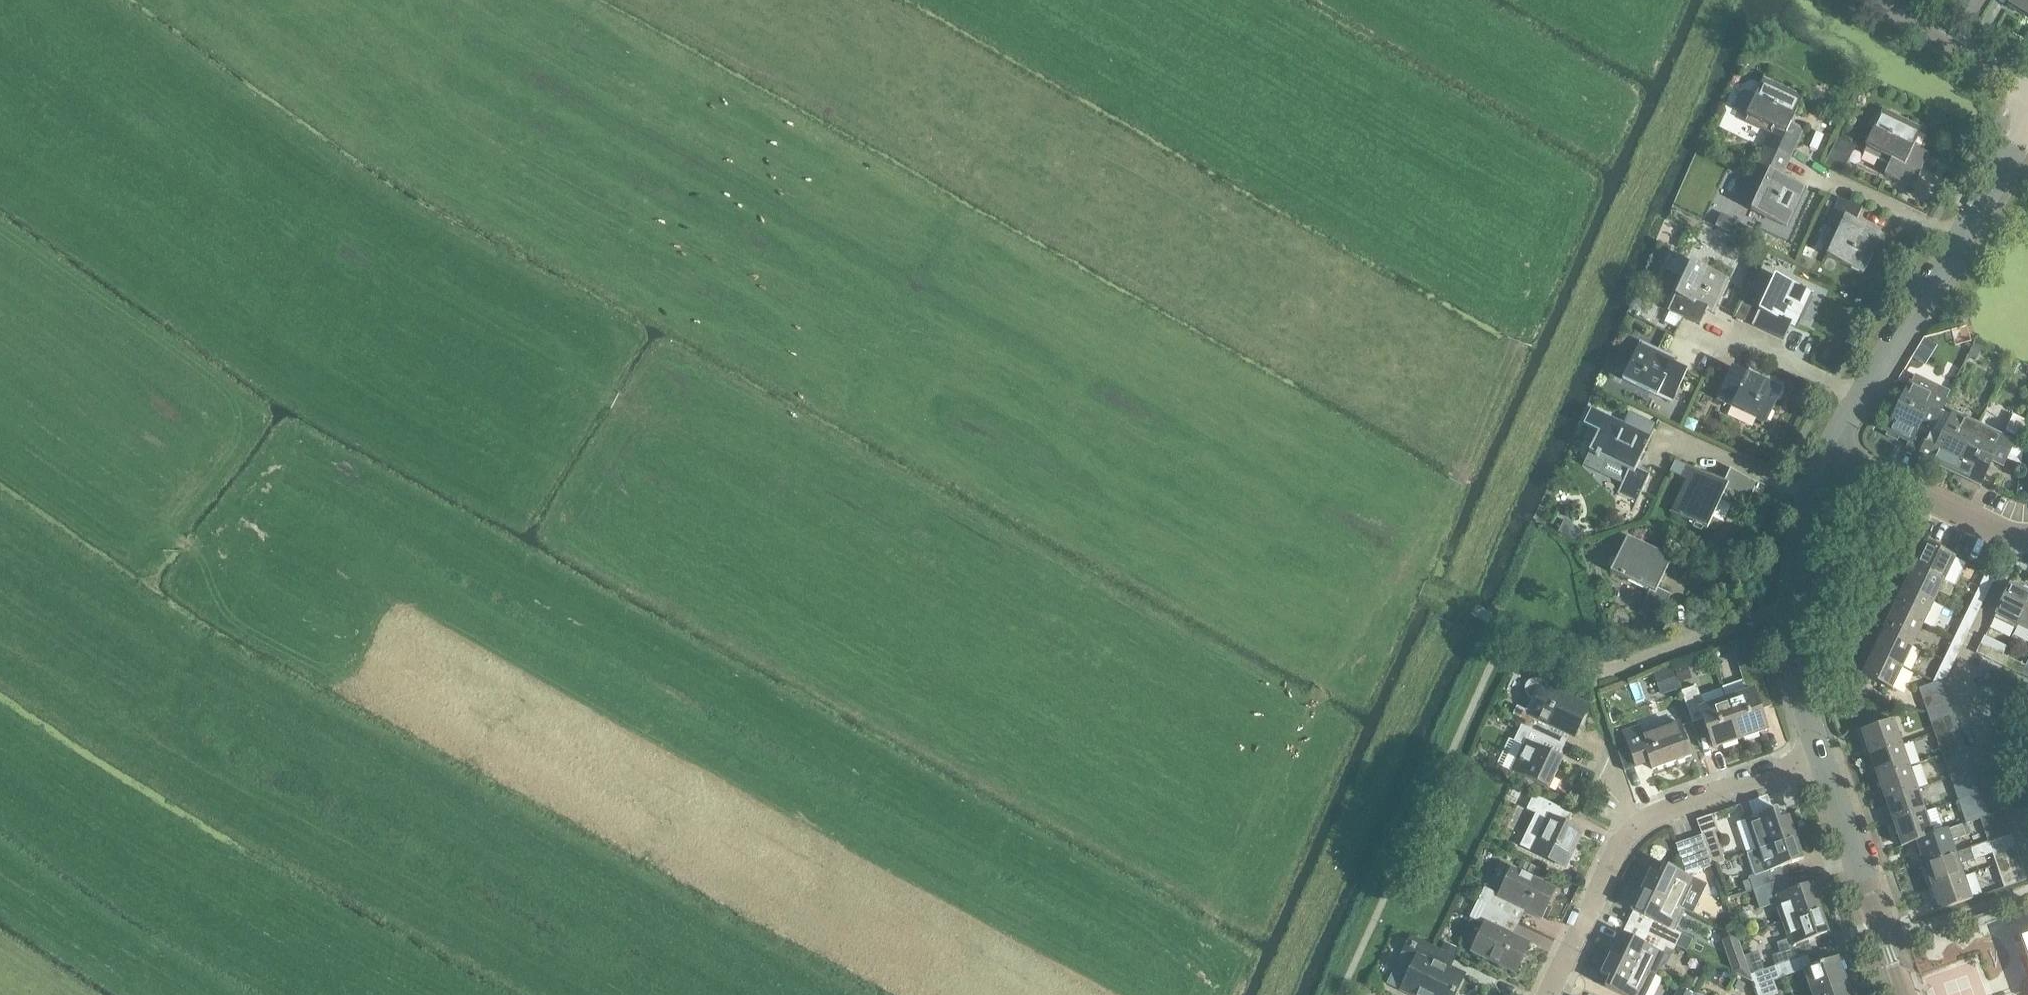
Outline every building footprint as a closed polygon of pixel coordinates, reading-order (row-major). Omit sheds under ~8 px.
[(2009,5),(2027,16),(2027,0),(2013,0),(2009,5)] [(1771,134),(1765,147),(1790,159),(1804,130),(1791,124),(1803,98),(1763,80),(1755,97),(1742,91),(1733,111),(1748,117),(1746,122),(1771,134)] [(1884,175),(1912,189),(1924,161),(1910,154),(1922,129),(1882,110),(1865,147),(1867,148),(1865,153),(1889,165),(1884,175)] [(1838,139),(1826,164),(1841,171),(1853,146),(1838,139)] [(1790,159),(1765,147),(1750,179),(1758,182),(1747,206),(1752,209),(1751,211),(1787,228),(1806,188),(1782,177),(1790,159)] [(1856,222),(1862,209),(1840,199),(1828,224),(1838,229),(1827,257),(1863,274),(1881,234),(1856,222)] [(1721,215),(1716,227),(1730,233),(1735,221),(1721,215)] [(1668,311),(1676,314),(1672,323),(1685,329),(1689,321),(1700,326),(1707,310),(1704,308),(1707,301),(1717,306),(1729,280),(1691,262),(1668,311)] [(1752,326),(1783,341),(1791,325),(1787,323),(1790,316),(1801,321),(1813,295),(1775,277),(1752,326)] [(1737,317),(1744,320),(1747,312),(1740,309),(1737,317)] [(1667,354),(1666,354),(1641,342),(1623,380),(1671,403),(1686,372),(1671,364),(1669,368),(1662,365),(1667,354)] [(1974,345),(1969,355),(1976,359),(1981,349),(1974,345)] [(1717,400),(1766,423),(1784,385),(1757,373),(1753,383),(1746,380),(1748,376),(1732,369),(1717,400)] [(1911,383),(1909,383),(1885,432),(1887,433),(1885,436),(1896,442),(1898,438),(1911,444),(1922,419),(1933,425),(1949,393),(1914,376),(1911,383)] [(1590,453),(1584,466),(1600,473),(1613,479),(1622,484),(1618,494),(1637,503),(1650,476),(1636,470),(1651,438),(1657,426),(1630,413),(1624,425),(1606,417),(1592,410),(1585,425),(1599,432),(1589,453),(1590,453)] [(1941,467),(1954,474),(1978,425),(1952,412),(1941,437),(1930,432),(1918,456),(1930,462),(1933,456),(1944,461),(1941,467)] [(1689,418),(1684,428),(1693,432),(1696,426),(1694,421),(1689,418)] [(1978,425),(1954,474),(1979,486),(1991,461),(2002,466),(2014,442),(2002,436),(1999,442),(1988,437),(1991,431),(1978,425)] [(1676,460),(1671,471),(1681,476),(1681,477),(1687,480),(1671,514),(1707,531),(1721,500),(1734,506),(1738,497),(1748,501),(1757,482),(1731,469),(1724,483),(1692,468),(1676,460)] [(1564,521),(1559,532),(1570,538),(1573,531),(1571,525),(1564,521)] [(1649,592),(1638,614),(1658,623),(1671,596),(1657,590),(1672,558),(1626,537),(1610,573),(1649,592)] [(1925,544),(1914,566),(1944,581),(1955,559),(1925,544)] [(1914,566),(1903,588),(1933,603),(1939,592),(1950,597),(1955,586),(1944,581),(1914,566)] [(1986,573),(1975,596),(1984,600),(1995,578),(1986,573)] [(2018,626),(2027,604),(2027,589),(2024,587),(2020,590),(2009,585),(1995,615),(2018,626)] [(1903,588),(1893,610),(1923,624),(1933,603),(1903,588)] [(1975,596),(1965,618),(1974,622),(1984,600),(1975,596)] [(2027,631),(2027,604),(2018,626),(2027,631)] [(1893,610),(1882,632),(1913,646),(1923,624),(1893,610)] [(1965,618),(1954,639),(1963,644),(1974,622),(1965,618)] [(1882,632),(1872,653),(1902,667),(1913,646),(1882,632)] [(1954,639),(1944,661),(1953,665),(1963,644),(1954,639)] [(1976,654),(1999,665),(2003,656),(1981,645),(1976,654)] [(1902,667),(1872,653),(1861,676),(1891,690),(1902,667)] [(1999,665),(2021,675),(2025,666),(2003,656),(1999,665)] [(1944,661),(1933,683),(1935,684),(1946,680),(1953,665),(1944,661)] [(1675,670),(1680,683),(1692,679),(1687,666),(1675,670)] [(1747,693),(1727,700),(1741,740),(1767,730),(1756,701),(1768,697),(1757,666),(1740,672),(1747,693)] [(1533,667),(1530,674),(1538,678),(1541,671),(1533,667)] [(1671,668),(1654,674),(1658,685),(1675,679),(1671,668)] [(1510,721),(1521,726),(1546,738),(1552,727),(1573,737),(1588,706),(1545,686),(1546,685),(1540,682),(1538,681),(1536,681),(1534,681),(1532,681),(1531,682),(1530,683),(1528,684),(1528,685),(1527,686),(1526,688),(1526,689),(1526,690),(1526,692),(1526,694),(1527,695),(1528,696),(1529,697),(1530,698),(1531,699),(1526,711),(1517,707),(1510,721)] [(1741,740),(1727,700),(1704,708),(1696,687),(1681,692),(1692,724),(1704,720),(1714,749),(1741,740)] [(1926,710),(1949,703),(1945,692),(1922,700),(1926,710)] [(1926,710),(1930,722),(1952,714),(1949,703),(1926,710)] [(1861,732),(1869,755),(1901,744),(1893,721),(1861,732)] [(1624,734),(1636,768),(1650,763),(1652,771),(1691,757),(1679,723),(1641,736),(1639,729),(1624,734)] [(1546,738),(1521,726),(1513,741),(1509,739),(1498,765),(1511,771),(1511,772),(1549,789),(1563,759),(1541,748),(1546,738)] [(1938,744),(1941,754),(1964,748),(1960,737),(1938,744)] [(1869,755),(1877,778),(1909,767),(1901,744),(1869,755)] [(1941,754),(1945,767),(1968,759),(1964,748),(1941,754)] [(1877,778),(1885,801),(1917,790),(1909,767),(1877,778)] [(1957,801),(1980,793),(1976,782),(1954,790),(1957,801)] [(1885,801),(1893,823),(1925,812),(1917,790),(1885,801)] [(1980,793),(1957,801),(1961,812),(1984,805),(1980,793)] [(1527,810),(1535,814),(1520,847),(1565,868),(1583,832),(1559,821),(1564,810),(1534,796),(1527,810)] [(1746,820),(1756,851),(1796,837),(1789,817),(1780,820),(1776,810),(1746,820)] [(1902,847),(1916,842),(1933,836),(1933,835),(1925,812),(1893,823),(1893,824),(1891,827),(1894,834),(1897,835),(1902,847)] [(1984,831),(1988,842),(2011,834),(2007,823),(1984,831)] [(1916,842),(1924,865),(1955,854),(1951,842),(1966,837),(1961,825),(1933,835),(1933,836),(1916,842)] [(1965,836),(1970,835),(1966,825),(1962,826),(1965,836)] [(1714,831),(1701,836),(1712,867),(1725,862),(1714,831)] [(1992,853),(2015,846),(2011,834),(1988,842),(1992,853)] [(1712,867),(1701,836),(1689,840),(1700,871),(1708,868),(1712,867)] [(1749,877),(1753,890),(1784,880),(1780,868),(1804,860),(1796,837),(1756,851),(1747,854),(1755,875),(1749,877)] [(1963,876),(1960,866),(1974,861),(1970,849),(1955,854),(1924,865),(1924,867),(1921,868),(1925,880),(1929,879),(1931,887),(1963,876)] [(1650,870),(1641,891),(1678,909),(1693,879),(1664,865),(1659,874),(1650,870)] [(1484,888),(1476,903),(1518,923),(1524,911),(1540,918),(1554,890),(1511,869),(1498,895),(1484,888)] [(2027,880),(2023,869),(2000,876),(2004,888),(2027,880)] [(1963,876),(1931,887),(1940,911),(1971,900),(1963,876)] [(1777,904),(1783,922),(1821,909),(1812,884),(1789,892),(1784,880),(1753,890),(1760,910),(1777,904)] [(1652,921),(1647,932),(1676,946),(1682,934),(1669,928),(1678,909),(1641,891),(1631,911),(1652,921)] [(1518,923),(1476,903),(1469,918),(1484,925),(1471,952),(1515,973),(1528,944),(1512,936),(1518,923)] [(1821,909),(1783,922),(1789,940),(1777,944),(1784,964),(1813,954),(1808,941),(1829,934),(1821,909)] [(1610,954),(1655,975),(1658,971),(1662,967),(1665,965),(1668,962),(1670,958),(1676,946),(1647,932),(1642,943),(1620,933),(1610,954)] [(1726,932),(1722,942),(1734,974),(1754,983),(1751,975),(1746,961),(1745,957),(1738,938),(1726,932)] [(1404,987),(1402,991),(1412,994),(1453,994),(1463,975),(1449,969),(1455,958),(1430,946),(1410,937),(1404,950),(1390,981),(1404,987)] [(1445,943),(1441,951),(1453,956),(1456,949),(1445,943)] [(1758,953),(1745,957),(1746,961),(1751,975),(1765,971),(1758,953)] [(1610,954),(1601,973),(1610,978),(1605,987),(1621,994),(1646,994),(1655,975),(1610,954)] [(1812,994),(1818,994),(1847,985),(1838,958),(1804,970),(1812,994)] [(1751,975),(1755,988),(1773,981),(1782,978),(1777,966),(1765,971),(1751,975)] [(1758,994),(1775,994),(1778,994),(1773,981),(1755,988),(1758,994)] [(1818,994),(1851,994),(1847,985),(1818,994)]
